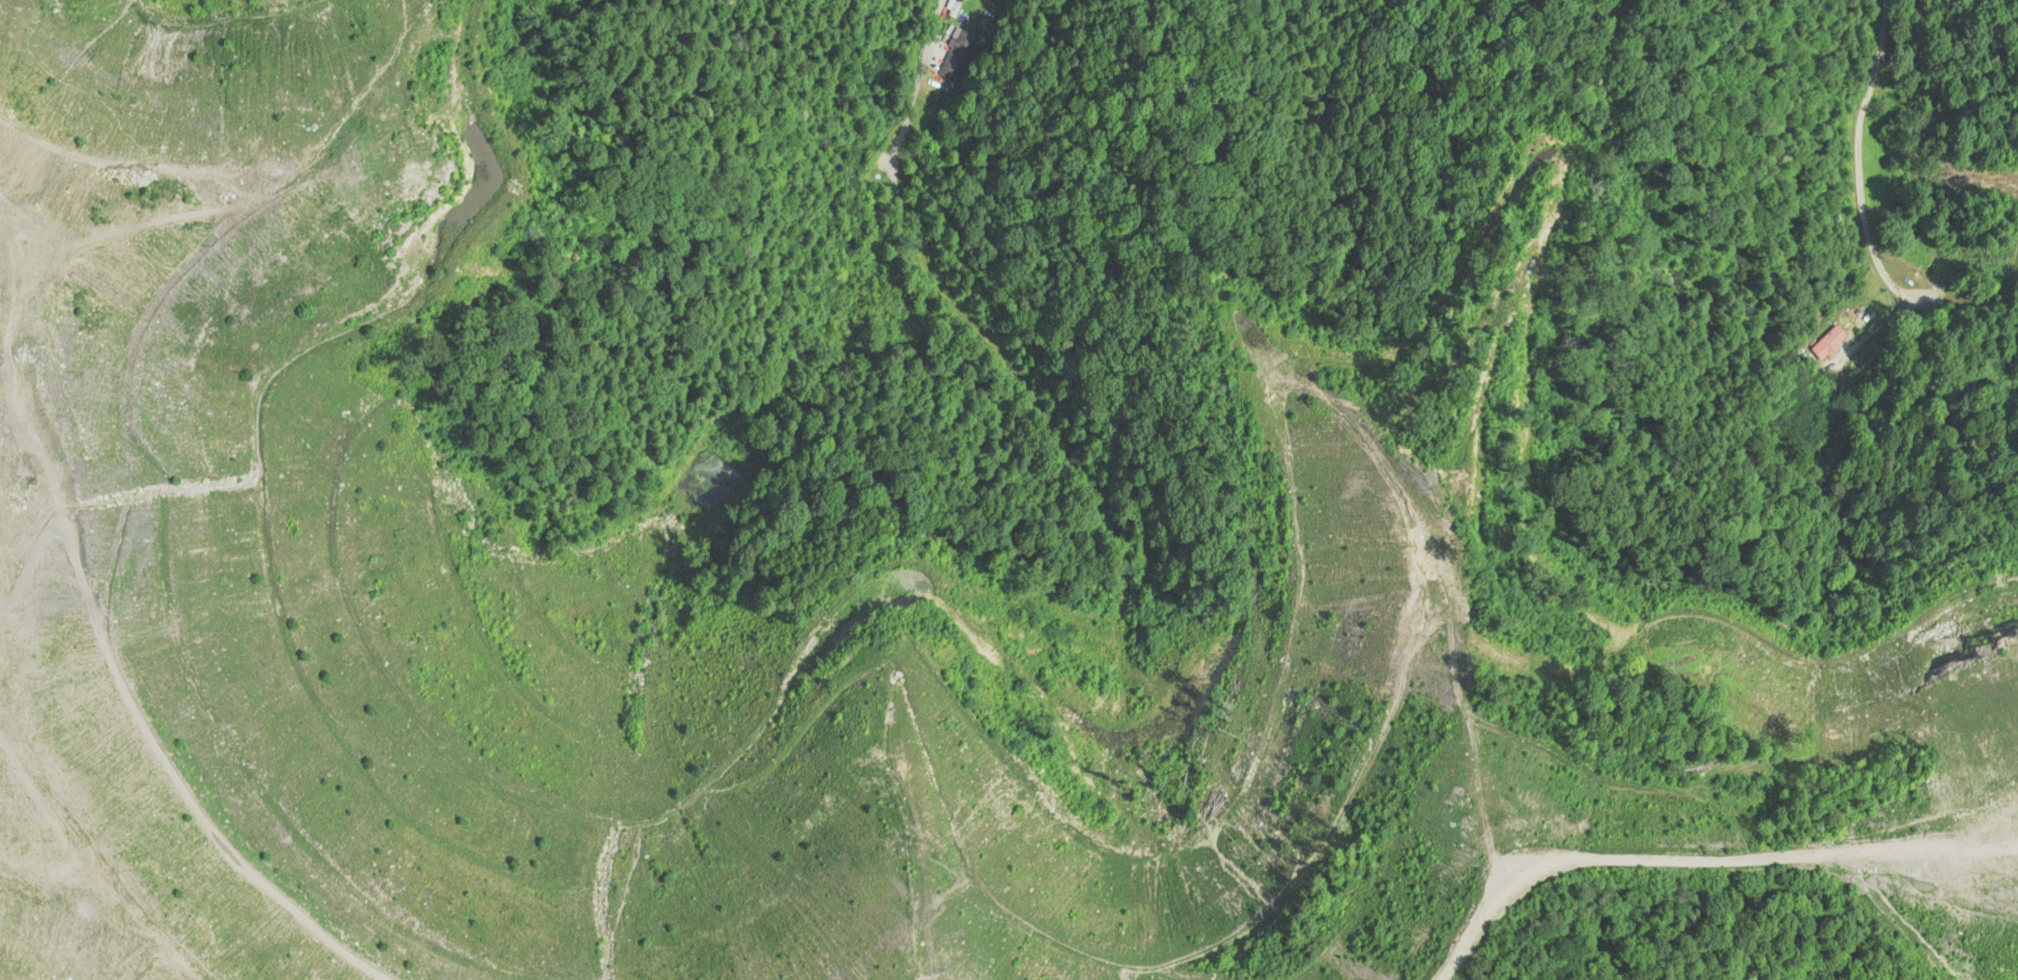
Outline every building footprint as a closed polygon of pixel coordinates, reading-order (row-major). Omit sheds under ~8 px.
[(1810,348),(1823,364),(1853,339),(1839,323),(1810,348)]
